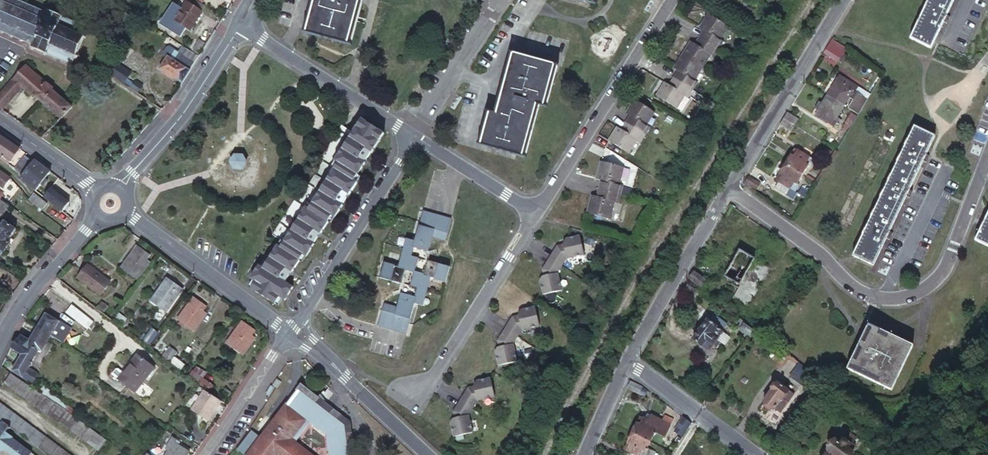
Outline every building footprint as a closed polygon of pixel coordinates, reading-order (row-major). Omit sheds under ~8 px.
[(0,30),(0,31),(3,32),(3,31),(10,34),(10,35),(12,36),(12,35),(19,38),(19,40),(21,40),(21,39),(29,43),(29,44),(31,45),(30,46),(32,46),(32,48),(33,49),(34,47),(44,52),(44,53),(45,54),(46,53),(48,53),(48,52),(50,52),(51,51),(73,61),(73,62),(75,63),(76,62),(77,62),(77,61),(76,60),(79,54),(80,54),(81,53),(82,53),(83,51),(80,50),(85,39),(86,39),(87,37),(86,36),(86,35),(84,34),(83,35),(73,31),(73,30),(72,29),(74,24),(75,24),(76,22),(75,22),(75,21),(74,20),(73,21),(64,17),(64,16),(63,15),(64,14),(62,13),(61,14),(50,11),(51,9),(49,8),(48,10),(46,9),(46,10),(44,10),(43,10),(35,7),(35,6),(34,5),(33,6),(25,3),(26,1),(24,1),(23,2),(19,0),(0,0),(0,30)] [(192,3),(206,12),(210,7),(200,0),(193,0),(192,3)] [(306,35),(344,46),(357,0),(315,0),(306,35)] [(941,33),(944,26),(947,19),(954,5),(956,0),(931,0),(930,1),(907,50),(928,60),(939,37),(941,33)] [(206,12),(192,3),(188,9),(179,3),(166,24),(186,36),(194,24),(197,26),(206,12)] [(717,51),(721,44),(719,42),(728,27),(708,15),(699,29),(704,32),(706,34),(702,41),(717,51)] [(197,60),(200,55),(194,51),(193,51),(180,42),(167,34),(160,45),(176,55),(178,51),(182,53),(177,62),(190,70),(191,69),(197,60)] [(199,40),(193,51),(194,51),(200,55),(203,50),(207,45),(199,40)] [(712,59),(717,51),(702,41),(698,47),(695,46),(691,43),(681,57),(701,70),(709,57),(712,59)] [(833,42),(829,47),(837,53),(840,55),(842,56),(846,50),(833,42)] [(837,53),(829,47),(825,55),(834,61),(838,55),(841,57),(842,56),(840,55),(837,53)] [(185,79),(190,70),(177,62),(166,55),(159,66),(183,82),(185,79)] [(489,114),(479,147),(520,160),(537,109),(543,111),(556,69),(515,56),(508,78),(496,116),(489,114)] [(681,57),(673,71),(678,73),(680,75),(676,83),(691,92),(696,84),(694,82),(701,70),(681,57)] [(126,82),(132,67),(115,61),(110,75),(126,82)] [(35,95),(60,117),(66,109),(70,105),(52,89),(54,87),(27,63),(14,78),(23,86),(34,96),(35,95)] [(0,93),(0,108),(2,109),(23,86),(14,78),(0,93)] [(866,100),(857,94),(860,90),(841,78),(829,97),(845,107),(849,101),(852,102),(848,109),(852,112),(859,116),(863,111),(867,103),(868,101),(866,100)] [(136,81),(133,86),(140,91),(143,86),(136,81)] [(676,83),(672,89),(669,87),(664,84),(656,98),(675,110),(683,98),(686,99),(691,92),(676,83)] [(869,95),(860,90),(857,94),(866,100),(869,95)] [(845,107),(829,97),(817,117),(836,129),(839,124),(836,122),(845,107)] [(632,120),(628,127),(643,137),(648,129),(645,127),(653,115),(634,102),(625,115),(629,118),(632,120)] [(785,120),(796,127),(800,121),(789,114),(785,120)] [(259,265),(250,278),(255,282),(251,288),(275,304),(279,297),(284,300),(292,288),(279,279),(280,278),(284,281),(287,280),(289,277),(288,274),(290,272),(291,273),(303,255),(306,256),(313,245),(307,240),(308,239),(312,241),(316,241),(318,237),(316,235),(318,232),(321,233),(331,216),(334,218),(342,206),(336,202),(337,201),(341,203),(344,203),(346,200),(345,197),(347,194),(349,196),(356,184),(353,182),(365,164),(363,162),(365,159),(367,159),(369,156),(368,153),(364,151),(365,149),(371,153),(383,134),(361,120),(350,138),(339,131),(320,161),(323,162),(302,196),(299,194),(272,235),(283,242),(280,247),(277,246),(270,256),(267,254),(261,265),(259,265)] [(781,126),(793,133),(796,127),(785,120),(784,122),(781,126)] [(625,125),(620,132),(623,135),(628,127),(625,125)] [(875,268),(888,241),(892,233),(908,197),(911,191),(925,161),(928,155),(937,136),(915,126),(854,258),(875,268)] [(628,127),(623,135),(620,132),(616,130),(608,143),(627,155),(635,142),(639,144),(643,137),(628,127)] [(3,154),(4,155),(13,143),(8,140),(0,135),(0,153),(3,154)] [(4,155),(3,154),(0,159),(2,160),(8,164),(10,161),(12,161),(20,149),(13,143),(4,155)] [(797,151),(787,166),(799,174),(805,164),(811,168),(815,162),(797,151)] [(24,174),(33,161),(24,155),(15,169),(24,174)] [(234,155),(229,163),(234,171),(243,171),(248,164),(243,155),(234,155)] [(38,162),(34,159),(33,161),(24,174),(31,179),(41,164),(38,162)] [(604,183),(602,191),(619,196),(621,187),(618,186),(622,170),(601,164),(596,181),(600,182),(604,183)] [(787,166),(778,181),(780,183),(776,191),(785,196),(790,189),(796,193),(800,187),(793,183),(799,174),(787,166)] [(10,178),(0,172),(0,186),(4,189),(10,178)] [(746,184),(756,191),(760,184),(750,178),(746,184)] [(62,210),(74,192),(55,179),(43,196),(62,210)] [(602,191),(600,199),(596,198),(591,197),(586,214),(608,219),(613,203),(616,204),(619,196),(602,191)] [(33,192),(27,199),(40,209),(45,202),(33,192)] [(0,199),(4,202),(6,203),(9,205),(12,200),(6,196),(3,194),(0,199)] [(81,200),(80,199),(75,196),(64,213),(65,214),(67,216),(73,220),(74,218),(79,209),(81,200)] [(13,199),(12,200),(9,205),(13,208),(16,211),(21,204),(13,199)] [(384,304),(378,325),(405,333),(414,303),(421,305),(430,276),(445,280),(449,266),(425,260),(432,236),(445,239),(451,218),(423,211),(415,240),(407,238),(399,266),(384,262),(379,278),(403,284),(397,308),(384,304)] [(970,250),(987,258),(987,213),(970,250)] [(0,251),(6,242),(4,240),(12,228),(0,220),(0,251)] [(46,231),(39,226),(36,232),(50,242),(54,237),(46,231)] [(553,251),(549,258),(561,266),(565,259),(582,256),(579,236),(565,239),(562,244),(563,247),(557,248),(555,252),(553,251)] [(134,245),(118,267),(133,278),(145,261),(142,259),(146,254),(134,245)] [(744,291),(749,285),(743,281),(746,277),(751,281),(756,275),(750,271),(754,266),(740,256),(723,280),(736,290),(739,287),(744,291)] [(539,281),(541,294),(560,291),(557,274),(561,266),(549,258),(544,265),(546,267),(543,271),(544,276),(541,277),(539,281)] [(89,264),(79,277),(101,295),(112,281),(89,264)] [(707,274),(698,268),(690,280),(704,289),(709,281),(704,278),(707,274)] [(166,276),(149,299),(163,309),(176,292),(174,290),(178,285),(166,276)] [(688,286),(683,292),(693,299),(698,294),(688,286)] [(193,297),(177,319),(191,329),(204,312),(201,310),(204,306),(193,297)] [(100,302),(97,307),(103,312),(107,307),(100,302)] [(89,317),(73,305),(68,311),(89,328),(95,321),(89,317)] [(508,322),(504,329),(516,337),(520,330),(537,327),(533,307),(520,310),(518,314),(518,318),(513,319),(510,322),(508,322)] [(45,313),(36,327),(51,336),(61,341),(69,329),(69,327),(45,313)] [(120,313),(114,321),(120,326),(123,328),(129,320),(120,313)] [(707,321),(692,340),(707,352),(712,346),(714,348),(718,344),(716,342),(723,333),(707,321)] [(242,322),(226,344),(240,354),(252,337),(249,335),(252,330),(242,322)] [(753,333),(743,325),(738,331),(749,339),(753,333)] [(868,326),(845,369),(889,392),(912,349),(868,326)] [(36,327),(27,341),(26,342),(39,350),(41,351),(51,336),(36,327)] [(151,327),(140,342),(142,343),(146,347),(157,332),(151,327)] [(493,351),(496,366),(516,363),(512,344),(516,337),(504,329),(499,336),(501,337),(498,342),(499,347),(496,348),(493,351)] [(27,368),(39,350),(26,342),(27,341),(20,336),(12,348),(21,355),(11,370),(21,377),(27,368)] [(169,347),(161,358),(165,361),(167,362),(175,352),(169,347)] [(117,379),(131,391),(151,366),(134,353),(126,362),(129,364),(122,373),(117,379)] [(175,356),(169,364),(176,370),(179,372),(185,364),(175,356)] [(804,368),(799,364),(789,378),(807,391),(817,378),(804,368)] [(27,368),(21,377),(30,383),(36,374),(27,368)] [(117,379),(122,373),(116,368),(114,369),(110,373),(117,379)] [(14,376),(10,373),(4,383),(9,387),(16,377),(14,376)] [(9,387),(14,391),(21,381),(16,377),(9,387)] [(275,381),(272,385),(277,388),(281,381),(277,378),(275,381)] [(463,394),(459,400),(471,408),(475,401),(492,397),(488,378),(476,380),(473,385),(474,388),(468,389),(465,394),(463,394)] [(20,395),(28,385),(21,381),(14,391),(20,395)] [(628,384),(626,388),(638,393),(641,387),(637,384),(636,385),(629,382),(628,384)] [(37,391),(39,393),(40,394),(44,397),(46,397),(49,391),(50,390),(42,384),(37,391)] [(775,385),(761,404),(762,405),(761,408),(768,413),(770,411),(771,412),(773,410),(778,414),(783,407),(789,400),(791,397),(781,389),(782,387),(779,384),(777,386),(775,385)] [(22,397),(26,399),(34,389),(31,388),(28,385),(20,395),(22,397)] [(286,404),(306,419),(291,439),(294,442),(309,423),(325,435),(328,454),(352,454),(348,422),(324,403),(318,397),(317,398),(300,386),(289,400),(286,404)] [(31,404),(39,393),(37,391),(34,389),(26,399),(31,404)] [(51,400),(56,404),(60,407),(62,408),(64,410),(68,404),(49,391),(46,397),(49,400),(51,400)] [(31,404),(37,408),(44,397),(40,394),(39,393),(31,404)] [(42,412),(51,400),(49,400),(46,397),(44,397),(37,408),(38,408),(42,412)] [(42,412),(48,416),(56,404),(51,400),(42,412)] [(200,400),(186,424),(200,433),(212,414),(209,412),(212,407),(200,400)] [(452,437),(454,436),(462,434),(471,433),(467,415),(471,408),(459,400),(455,407),(456,408),(454,412),(455,418),(451,419),(449,423),(452,437)] [(53,420),(62,408),(60,407),(56,404),(48,416),(53,420)] [(294,442),(291,439),(306,419),(286,404),(270,425),(247,454),(311,454),(294,442)] [(66,411),(67,412),(71,415),(72,416),(75,417),(77,414),(79,412),(70,406),(66,411)] [(9,411),(3,407),(0,411),(0,420),(1,421),(9,411)] [(59,424),(60,422),(67,412),(66,411),(64,410),(62,408),(53,420),(59,424)] [(2,422),(7,425),(15,415),(9,411),(1,421),(2,422)] [(65,426),(72,416),(71,415),(67,412),(60,422),(65,426)] [(75,417),(78,419),(83,423),(83,424),(87,426),(89,423),(77,414),(75,417)] [(20,419),(15,415),(7,425),(10,427),(12,430),(20,419)] [(65,426),(70,430),(78,419),(75,417),(72,416),(65,426)] [(638,418),(630,435),(635,437),(643,441),(647,432),(660,437),(668,421),(667,420),(660,416),(657,421),(646,416),(644,421),(640,419),(638,418)] [(690,424),(682,418),(673,432),(682,437),(687,429),(688,427),(690,425),(690,424)] [(25,423),(20,419),(12,430),(16,432),(18,433),(25,423)] [(76,434),(83,424),(83,423),(78,419),(70,430),(76,434)] [(2,422),(0,424),(0,454),(36,454),(6,433),(10,427),(7,425),(2,422)] [(25,423),(18,433),(23,438),(31,427),(25,423)] [(76,434),(81,438),(88,427),(87,426),(83,424),(76,434)] [(31,427),(23,438),(29,442),(36,431),(31,427)] [(86,442),(94,432),(92,430),(88,427),(81,438),(82,438),(86,442)] [(874,439),(884,446),(892,435),(889,432),(883,428),(874,439)] [(825,454),(849,454),(857,443),(854,440),(857,434),(850,429),(846,435),(845,434),(841,439),(836,436),(829,448),(830,448),(825,454)] [(29,442),(35,446),(42,435),(36,431),(29,442)] [(86,442),(92,446),(99,436),(94,432),(86,442)] [(463,441),(462,434),(454,436),(456,443),(463,441)] [(35,446),(40,449),(47,439),(43,436),(42,435),(35,446)] [(622,451),(631,454),(645,454),(646,453),(638,450),(643,441),(635,437),(630,435),(622,451)] [(92,446),(99,451),(106,440),(99,436),(92,446)] [(188,452),(174,442),(176,439),(172,437),(165,448),(168,450),(165,454),(186,454),(188,452)] [(40,449),(45,453),(53,443),(47,439),(40,449)] [(47,454),(52,454),(58,447),(57,446),(53,443),(45,453),(47,454)]
